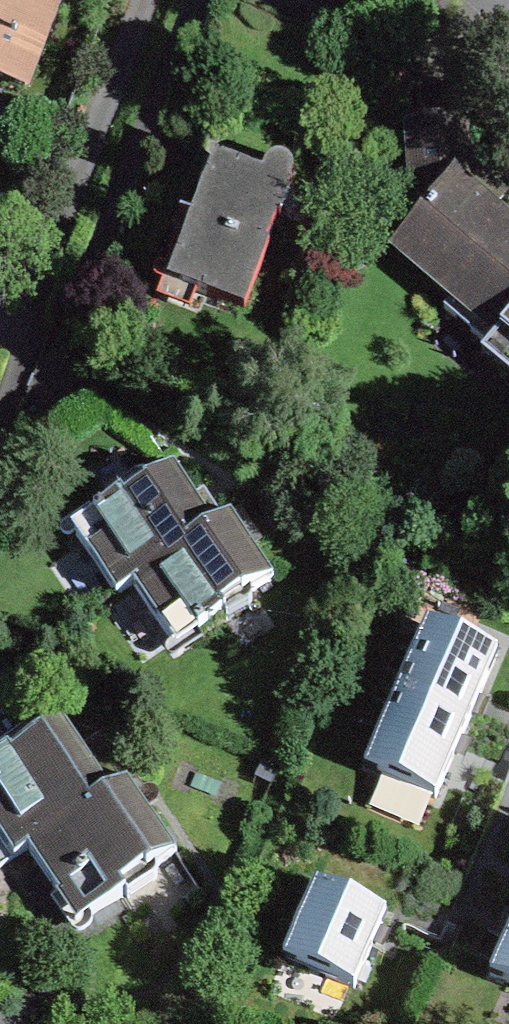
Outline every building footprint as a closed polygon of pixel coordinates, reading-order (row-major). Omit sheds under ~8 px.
[(56,0),(0,0),(0,78),(23,86),(56,0)] [(462,125),(409,130),(415,198),(429,209),(396,249),(453,297),(443,309),(483,342),(495,327),(500,332),(493,340),(508,353),(508,229),(490,213),(503,197),(466,166),(462,125)] [(204,182),(190,219),(202,223),(178,285),(244,310),(268,246),(266,244),(276,217),(279,218),(292,184),(289,183),(292,176),(292,171),(291,166),(287,161),(283,159),(277,158),(272,159),(267,162),(264,167),(262,173),(214,155),(204,182)] [(133,585),(215,528),(189,490),(173,466),(151,481),(148,479),(145,477),(141,477),(137,479),(116,493),(119,497),(93,514),(71,529),(75,535),(116,596),(133,585)] [(215,528),(133,585),(172,643),(176,649),(224,618),(226,622),(248,608),(250,605),(251,601),(251,597),(250,594),(273,579),(247,541),(230,516),(224,520),(225,521),(215,528)] [(426,624),(395,696),(466,726),(474,706),(478,697),(497,654),(426,624)] [(457,747),(466,726),(395,696),(364,768),(435,799),(441,785),(457,747)] [(135,775),(113,743),(111,741),(108,740),(105,740),(102,742),(100,744),(99,747),(99,750),(100,753),(102,755),(90,763),(76,741),(62,720),(41,734),(39,731),(37,729),(34,728),(32,729),(29,730),(3,748),(6,752),(0,756),(0,837),(13,857),(27,848),(135,775)] [(147,786),(143,788),(135,775),(27,848),(59,895),(70,888),(90,918),(125,895),(127,899),(152,882),(154,880),(156,877),(157,875),(156,871),(155,868),(176,854),(156,825),(147,811),(155,805),(158,802),(159,798),(159,794),(158,790),(155,788),(151,786),(147,786)] [(353,989),(372,947),(376,937),(378,932),(385,915),(314,884),(283,958),(353,989)] [(507,934),(489,976),(508,985),(508,930),(507,934)]
